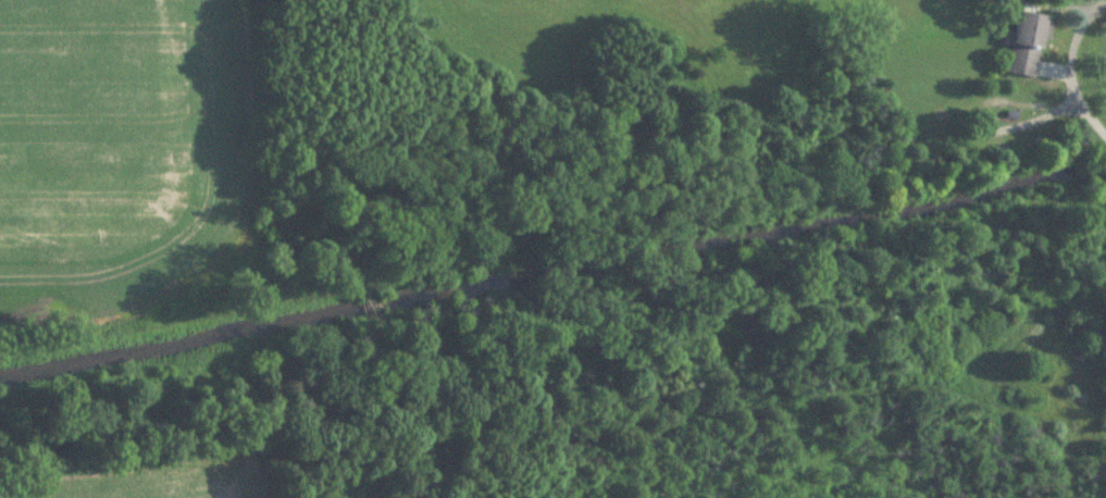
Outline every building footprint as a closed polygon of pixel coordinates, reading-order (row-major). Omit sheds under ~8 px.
[(1007,74),(1036,79),(1047,17),(1018,12),(1007,74)] [(1098,353),(1101,334),(1088,332),(1086,351),(1098,353)]
